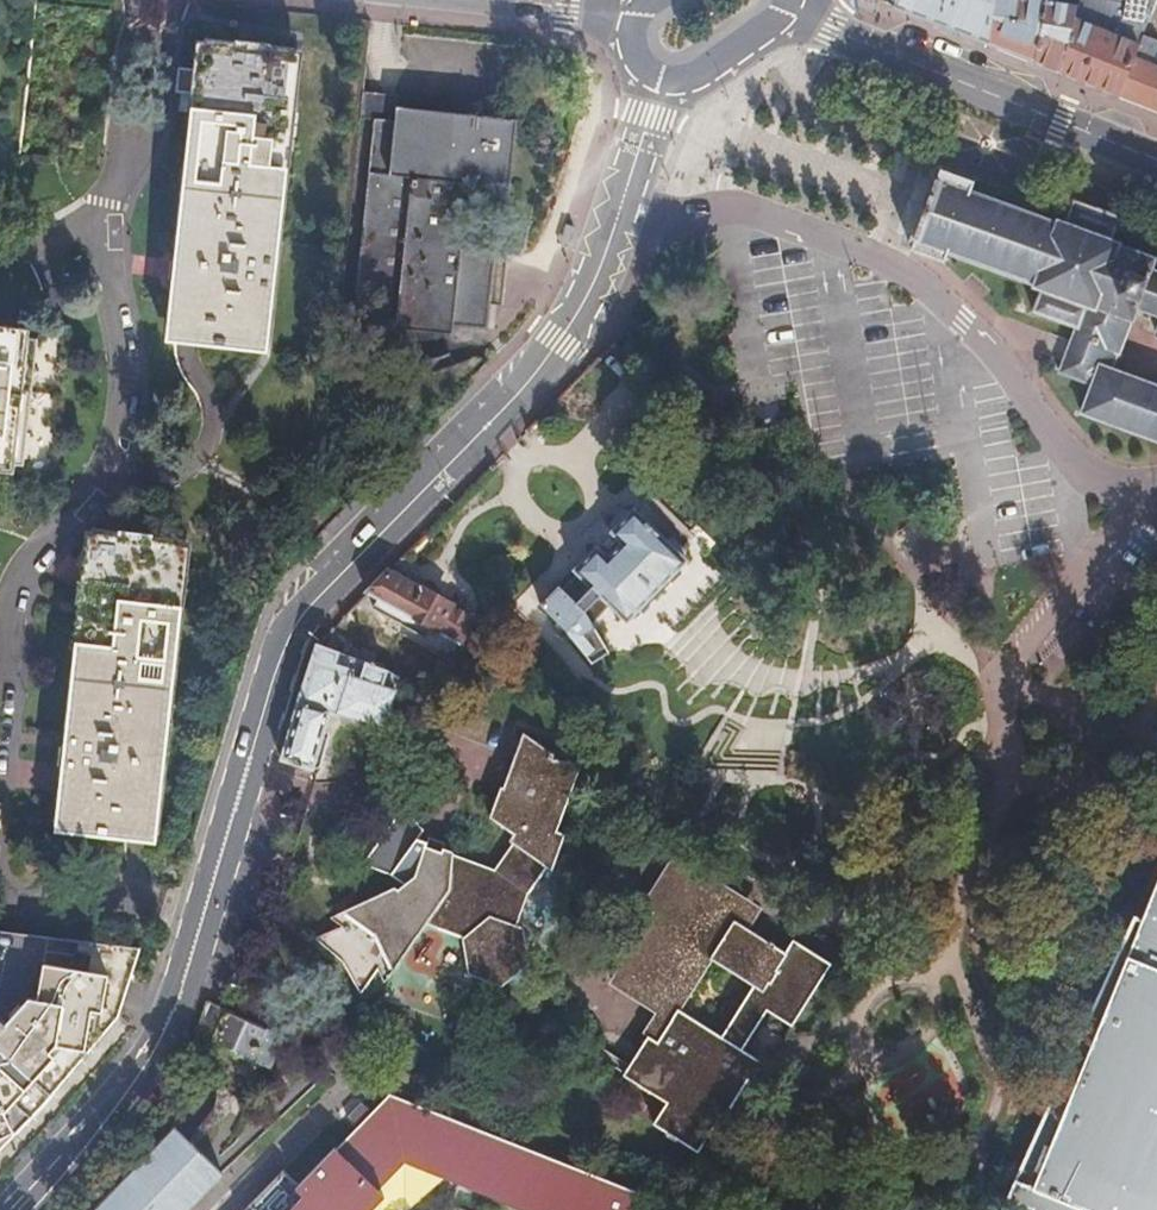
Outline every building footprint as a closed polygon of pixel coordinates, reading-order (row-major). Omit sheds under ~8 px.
[(892,4),(985,40),(992,0),(893,0),(892,4)] [(985,40),(1034,59),(1046,0),(992,0),(985,40)] [(1076,6),(1046,0),(1034,59),(1064,71),(1076,6)] [(1136,57),(1146,34),(1156,9),(1156,0),(1077,0),(1076,6),(1064,71),(1119,93),(1136,57)] [(1136,57),(1156,64),(1156,9),(1146,34),(1136,57)] [(206,44),(175,336),(304,351),(317,249),(275,243),(293,52),(206,44)] [(1136,57),(1119,93),(1156,107),(1156,64),(1136,57)] [(373,122),(352,317),(483,332),(490,280),(492,266),(493,255),(460,251),(468,186),(508,190),(515,124),(395,108),(394,124),(373,122)] [(1134,319),(1139,305),(1156,311),(1156,271),(1152,269),(1156,258),(1120,244),(1121,240),(1110,236),(1116,217),(1071,201),(1063,223),(1055,220),(1054,223),(968,190),(971,182),(939,170),(935,179),(932,178),(925,199),(929,200),(920,224),(916,223),(911,239),(914,241),(911,250),(941,263),(945,252),(1041,288),(1033,313),(1074,328),(1083,303),(1134,319)] [(1074,328),(1056,376),(1088,387),(1078,413),(1156,442),(1156,387),(1115,372),(1134,319),(1083,303),(1074,328)] [(64,479),(79,335),(0,325),(0,473),(64,479)] [(597,543),(574,565),(579,569),(610,601),(626,617),(687,557),(679,549),(681,547),(681,540),(672,531),(669,533),(665,536),(634,505),(630,510),(622,507),(612,518),(611,523),(613,525),(611,529),(620,539),(608,552),(597,543)] [(93,527),(60,823),(147,833),(180,538),(93,527)] [(404,568),(400,574),(411,580),(415,573),(404,568)] [(610,601),(579,569),(563,584),(559,580),(540,599),(563,624),(588,661),(605,648),(592,619),(610,601)] [(387,571),(367,592),(469,646),(472,642),(479,639),(473,629),(468,631),(456,624),(462,612),(409,584),(411,580),(400,574),(398,577),(387,571)] [(317,643),(283,759),(315,769),(323,766),(333,734),(331,732),(327,728),(331,716),(340,719),(342,714),(385,726),(387,722),(396,690),(400,676),(388,667),(373,663),(377,651),(347,641),(343,652),(317,643)] [(396,690),(387,722),(400,726),(409,694),(396,690)] [(361,881),(306,905),(337,928),(353,966),(392,923),(427,938),(430,971),(458,984),(486,967),(483,933),(497,900),(517,872),(524,875),(541,844),(533,839),(569,764),(547,756),(549,748),(540,745),(518,731),(493,782),(488,779),(472,809),(496,831),(492,838),(497,842),(478,871),(432,852),(432,846),(394,831),(400,822),(380,801),(331,858),(361,869),(371,879),(365,885),(361,881)] [(743,920),(755,901),(704,872),(677,916),(664,908),(623,977),(685,1016),(668,1043),(656,1036),(632,1075),(675,1102),(663,1122),(712,1150),(735,1112),(743,1116),(757,1093),(763,1095),(774,1076),(755,1065),(782,1020),(806,1034),(847,967),(795,937),(789,947),(743,920)] [(1119,971),(1033,1189),(1088,1209),(1156,1209),(1156,875),(1119,971)] [(139,942),(132,941),(67,934),(44,932),(0,927),(0,1146),(47,1093),(117,1003),(139,942)] [(1119,971),(1116,970),(1010,1209),(1088,1209),(1033,1189),(1119,971)] [(274,1063),(285,1035),(206,1004),(197,1034),(274,1063)] [(376,1194),(370,1187),(399,1157),(538,1209),(629,1209),(636,1190),(387,1095),(370,1113),(355,1129),(334,1152),(330,1149),(295,1185),(279,1170),(264,1185),(251,1199),(240,1209),(361,1209),(376,1194)] [(348,1122),(355,1129),(370,1113),(363,1106),(348,1122)] [(92,1209),(182,1209),(219,1169),(170,1124),(92,1209)] [(243,1192),(251,1199),(264,1185),(257,1178),(243,1192)]
